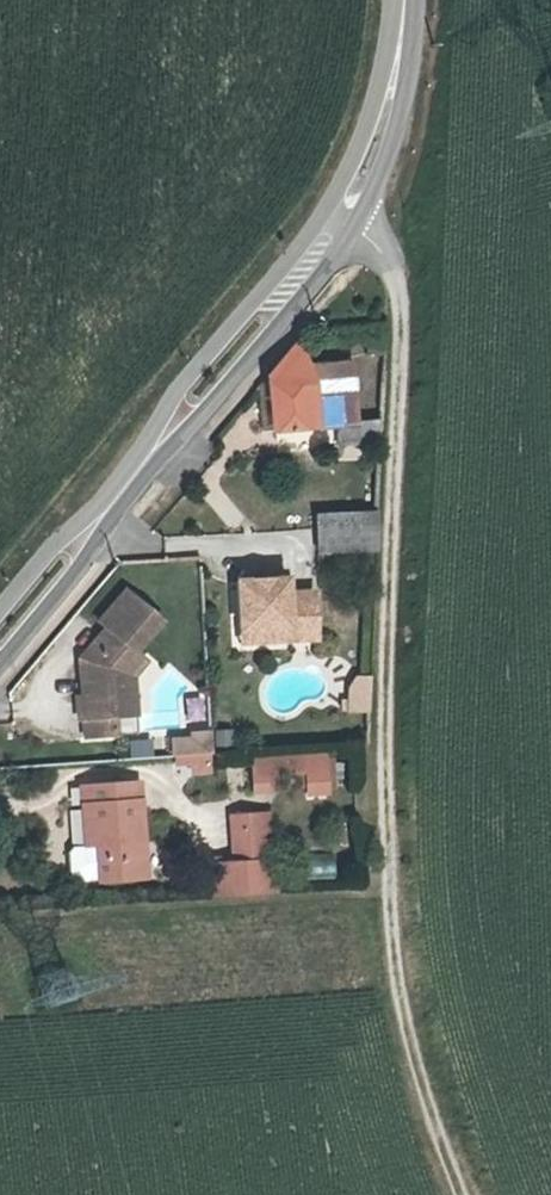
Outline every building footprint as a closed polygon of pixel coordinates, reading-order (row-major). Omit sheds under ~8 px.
[(389,338),(371,339),(371,369),(389,368),(389,338)] [(352,378),(303,384),(295,356),(255,404),(258,446),(309,441),(348,438),(348,457),(387,454),(387,430),(356,432),(352,378)] [(385,523),(327,528),(329,567),(384,563),(385,523)] [(276,594),(293,593),(293,585),(275,586),(276,594)] [(242,596),(245,634),(272,633),(322,630),(321,608),(294,609),(293,593),(276,594),(242,596)] [(83,732),(88,732),(90,750),(121,747),(119,728),(117,707),(138,705),(136,689),(151,671),(142,662),(167,632),(132,602),(105,635),(111,641),(86,671),(89,707),(81,708),(83,732)] [(322,630),(272,633),(272,644),(323,641),(322,630)] [(272,633),(245,634),(246,646),(272,644),(272,633)] [(324,655),(323,641),(272,644),(273,659),(324,655)] [(272,644),(246,646),(246,661),(273,659),(272,644)] [(371,691),(365,700),(383,700),(382,690),(371,691)] [(382,720),(383,700),(365,700),(364,710),(356,710),(356,720),(364,720),(364,719),(382,720)] [(138,705),(117,707),(119,728),(140,727),(138,705)] [(215,744),(197,746),(198,767),(216,766),(215,744)] [(197,751),(177,752),(178,769),(198,767),(197,751)] [(334,765),(312,766),(314,788),(315,805),(336,804),(334,765)] [(312,766),(293,768),(294,789),(314,788),(312,766)] [(293,768),(259,769),(261,802),(280,801),(279,790),(294,789),(293,768)] [(105,858),(108,890),(156,887),(150,793),(93,797),(97,857),(97,859),(105,858)] [(240,830),(241,844),(277,843),(276,828),(240,830)] [(277,843),(241,844),(243,876),(246,876),(249,910),(273,908),(271,876),(279,876),(277,843)] [(108,890),(105,858),(97,859),(97,857),(85,858),(79,863),(81,888),(88,891),(108,890)] [(243,876),(220,877),(221,911),(249,910),(246,876),(243,876)] [(281,908),(279,876),(271,876),(273,908),(281,908)]
